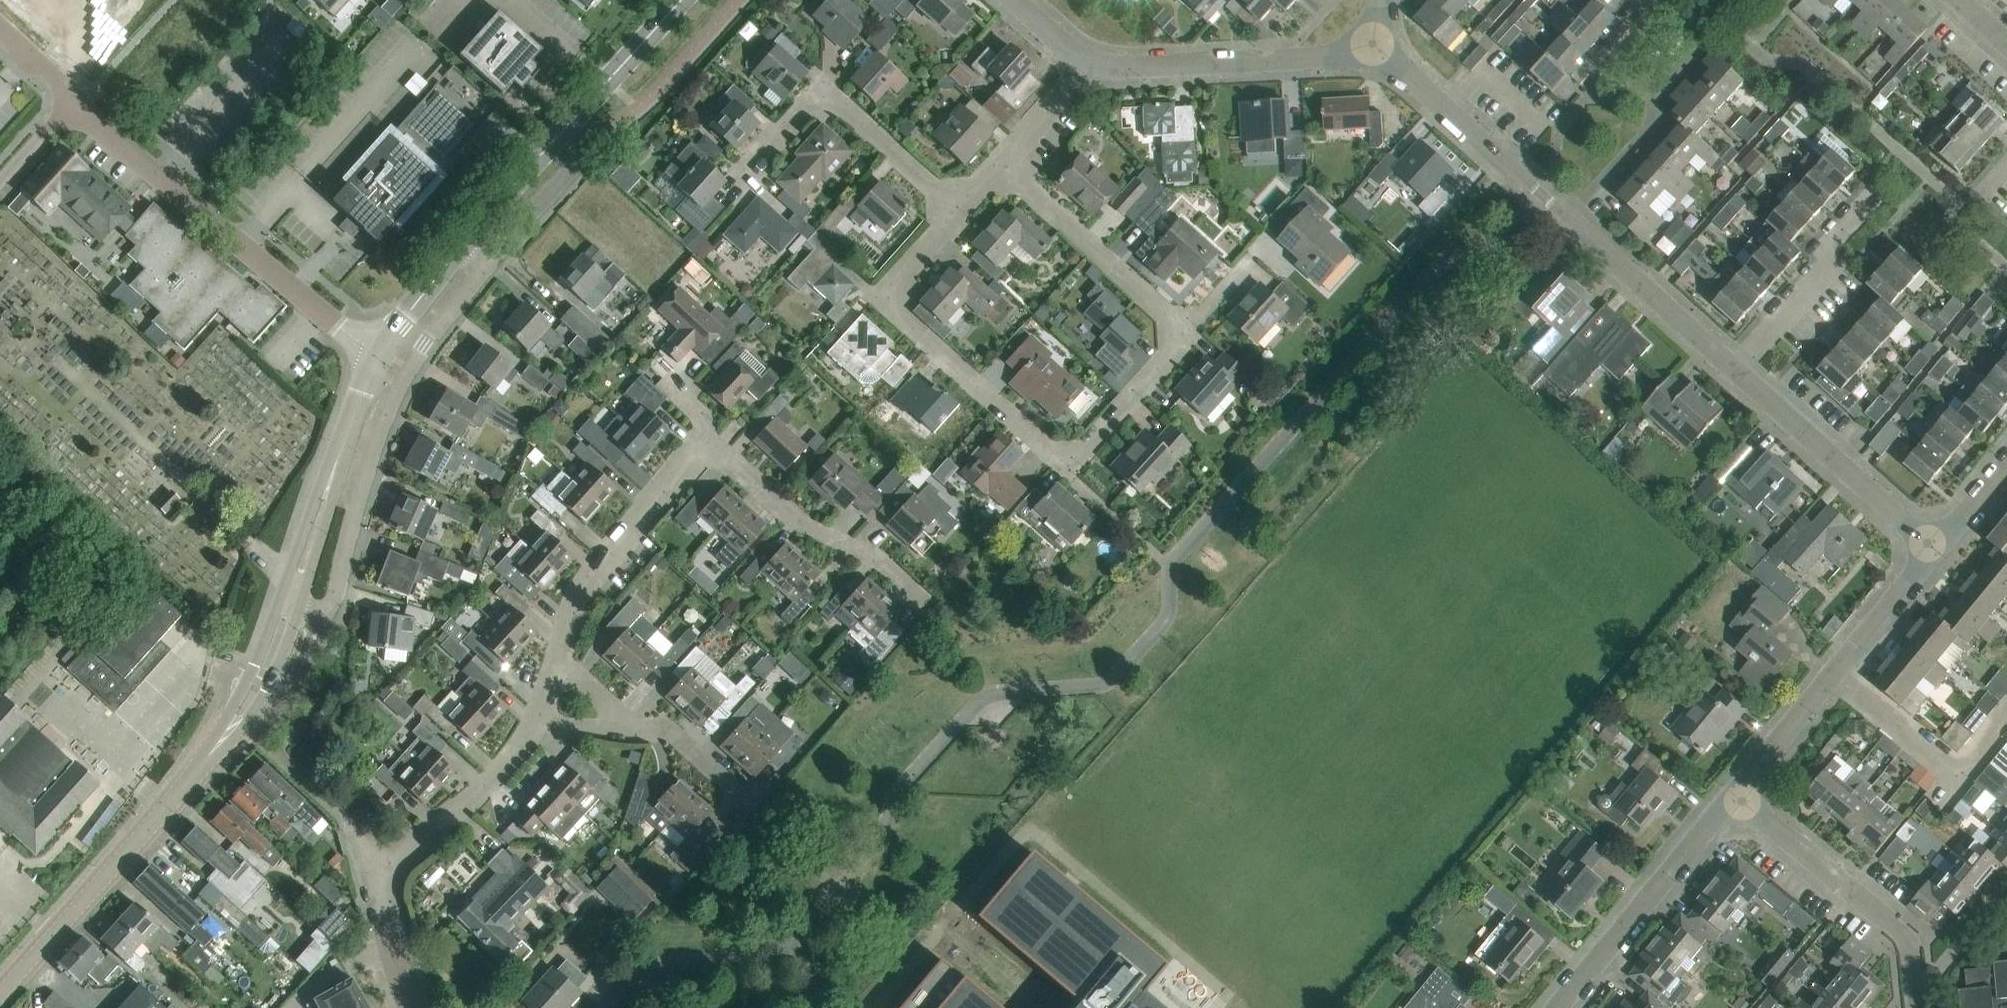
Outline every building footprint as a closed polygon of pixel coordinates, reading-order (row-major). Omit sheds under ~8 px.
[(295,4),(303,11),(309,3),(306,0),(299,0),(295,4)] [(350,0),(315,0),(334,17),(350,0)] [(587,10),(596,0),(576,0),(587,10)] [(845,0),(829,0),(814,16),(836,35),(833,39),(843,48),(857,33),(868,21),(845,0)] [(869,4),(885,20),(895,9),(903,0),(873,0),(869,4)] [(960,3),(961,2),(959,0),(903,0),(895,9),(907,19),(918,6),(940,26),(942,23),(954,34),(955,35),(973,15),(960,3)] [(1173,18),(1153,0),(1144,10),(1164,28),(1173,18)] [(1186,1),(1209,22),(1225,4),(1225,3),(1221,0),(1187,0),(1186,1)] [(1274,0),(1221,0),(1225,3),(1225,4),(1236,14),(1244,5),(1261,21),(1277,3),(1274,0)] [(1277,3),(1286,11),(1296,0),(1274,0),(1277,3)] [(1465,29),(1453,19),(1432,0),(1431,2),(1415,19),(1447,49),(1465,29)] [(1467,0),(1429,0),(1431,2),(1432,0),(1453,19),(1469,2),(1467,0)] [(1509,6),(1503,0),(1502,0),(1486,18),(1493,24),(1509,6)] [(1539,0),(1525,0),(1524,1),(1532,8),(1539,0)] [(1595,1),(1596,1),(1613,16),(1614,16),(1620,8),(1619,7),(1625,0),(1594,0),(1595,1)] [(1886,0),(1855,0),(1853,2),(1863,10),(1850,24),(1858,31),(1886,0)] [(1908,10),(1897,0),(1886,0),(1858,31),(1865,38),(1878,24),(1888,33),(1908,10)] [(1516,26),(1532,8),(1524,1),(1508,20),(1515,26),(1515,25),(1516,26)] [(1628,29),(1614,16),(1613,16),(1596,1),(1595,1),(1580,19),(1600,37),(1600,38),(1611,48),(1619,40),(1618,39),(1626,29),(1628,30),(1628,29)] [(387,3),(381,9),(392,19),(397,13),(387,3)] [(1600,37),(1580,19),(1568,8),(1552,26),(1563,36),(1584,55),(1585,55),(1600,38),(1600,37)] [(1532,9),(1525,16),(1533,23),(1539,15),(1532,9)] [(1895,65),(1928,28),(1908,10),(1888,33),(1897,42),(1884,56),(1895,65)] [(532,61),(542,50),(499,11),(459,55),(502,94),(513,83),(522,91),(532,80),(541,70),(532,61)] [(1477,41),(1493,24),(1486,18),(1470,35),(1477,41)] [(1820,19),(1813,26),(1823,35),(1830,27),(1820,19)] [(879,52),(898,31),(885,20),(866,40),(879,52)] [(1500,44),(1516,26),(1515,25),(1515,26),(1508,20),(1492,37),(1500,44)] [(1520,23),(1516,26),(1523,32),(1529,38),(1532,34),(1520,23)] [(768,24),(760,33),(771,42),(779,33),(768,24)] [(806,73),(790,58),(798,49),(781,34),(772,43),(777,47),(754,72),(783,98),(806,73)] [(1596,65),(1585,55),(1584,55),(1563,36),(1547,54),(1573,77),(1572,78),(1579,84),(1580,83),(1579,82),(1587,72),(1589,73),(1596,65)] [(82,42),(72,54),(90,70),(100,58),(82,42)] [(1573,77),(1547,54),(1536,44),(1519,62),(1556,96),(1572,78),(1573,77)] [(1016,113),(1042,85),(1025,70),(1030,65),(1009,45),(998,57),(987,48),(970,66),(982,76),(988,70),(1004,84),(982,108),(996,120),(1002,126),(1015,112),(1016,113)] [(1472,71),(1489,52),(1481,45),(1464,63),(1472,71)] [(1918,65),(1929,52),(1923,46),(1911,59),(1918,65)] [(1743,82),(1711,53),(1704,62),(1712,70),(1704,79),(1727,100),(1743,82)] [(906,81),(876,54),(851,81),(874,102),(889,85),(896,92),(906,81)] [(1923,61),(1915,71),(1923,78),(1932,69),(1923,61)] [(1914,69),(1907,63),(1896,76),(1902,82),(1914,69)] [(937,65),(930,72),(941,81),(947,74),(937,65)] [(958,65),(948,75),(961,88),(971,78),(958,65)] [(947,76),(938,85),(944,90),(951,90),(956,85),(947,76)] [(1727,100),(1704,79),(1695,89),(1686,81),(1679,89),(1711,118),(1727,100)] [(1898,87),(1891,81),(1880,93),(1886,99),(1898,87)] [(2006,121),(1981,99),(1985,94),(1972,82),(1967,87),(1975,94),(1960,111),(1991,138),(2006,121)] [(757,125),(746,115),(756,105),(741,91),(733,84),(717,101),(727,109),(708,130),(718,139),(721,136),(736,149),(757,125)] [(378,243),(480,129),(479,128),(478,128),(435,89),(434,88),(332,202),(378,243)] [(1711,118),(1679,89),(1672,97),(1681,105),(1671,115),(1682,125),(1694,135),(1695,135),(1711,118)] [(1384,147),(1382,111),(1370,112),(1369,97),(1324,100),(1324,110),(1322,110),(1323,130),(1369,127),(1370,148),(1384,147)] [(996,120),(982,108),(972,98),(963,109),(961,108),(962,107),(961,106),(933,137),(964,165),(991,135),(986,130),(996,120)] [(1289,131),(1288,102),(1242,104),(1243,124),(1244,140),(1247,140),(1248,154),(1276,153),(1275,139),(1284,138),(1285,160),(1307,159),(1306,151),(1305,131),(1289,131)] [(1196,172),(1194,141),(1193,127),(1175,128),(1174,103),(1143,105),(1144,136),(1161,136),(1163,174),(1166,174),(1166,183),(1192,182),(1192,172),(1196,172)] [(1759,129),(1771,116),(1764,110),(1753,123),(1759,129)] [(1991,138),(1960,111),(1945,128),(1975,155),(1991,138)] [(907,118),(898,128),(906,136),(916,126),(907,118)] [(1789,127),(1780,118),(1772,127),(1782,136),(1789,127)] [(1748,141),(1759,129),(1753,123),(1741,135),(1748,141)] [(826,180),(838,166),(851,151),(823,125),(796,154),(800,157),(785,173),(780,179),(778,182),(785,189),(777,197),(776,198),(777,198),(794,214),(795,213),(802,220),(810,210),(800,201),(821,176),(826,180)] [(1718,156),(1695,135),(1694,135),(1682,125),(1666,142),(1690,164),(1699,154),(1710,165),(1718,156)] [(1782,136),(1772,127),(1763,136),(1774,145),(1782,136)] [(1975,155),(1945,128),(1928,146),(1959,173),(1975,155)] [(1856,171),(1833,149),(1822,140),(1806,158),(1840,189),(1856,171)] [(725,182),(712,170),(703,162),(705,159),(706,160),(709,157),(691,141),(663,172),(689,196),(680,205),(689,214),(685,219),(692,226),(700,233),(724,207),(723,206),(718,212),(707,202),(725,182)] [(1445,180),(1453,171),(1420,141),(1401,162),(1390,153),(1370,175),(1381,185),(1396,169),(1427,198),(1419,207),(1432,218),(1456,191),(1445,180)] [(1682,173),(1690,164),(1666,142),(1650,160),(1687,194),(1695,185),(1682,173)] [(715,144),(708,152),(716,160),(723,152),(715,144)] [(125,216),(132,208),(62,145),(21,191),(47,215),(58,202),(101,242),(117,225),(127,234),(134,225),(125,216)] [(1727,165),(1738,153),(1731,146),(1720,159),(1727,165)] [(1752,149),(1739,162),(1753,176),(1766,162),(1752,149)] [(1116,188),(1095,169),(1081,156),(1056,182),(1070,195),(1092,215),(1107,198),(1113,204),(1112,204),(1123,213),(1137,199),(1145,190),(1136,180),(1122,194),(1116,188)] [(1840,189),(1806,158),(1789,176),(1800,186),(1823,207),(1840,189)] [(1687,194),(1650,160),(1634,178),(1658,199),(1667,188),(1681,201),(1687,194)] [(779,167),(773,173),(780,179),(785,173),(779,167)] [(1208,170),(1198,171),(1199,185),(1209,184),(1208,170)] [(1755,194),(1763,185),(1753,176),(1745,185),(1755,194)] [(1663,220),(1650,207),(1658,199),(1634,178),(1618,195),(1630,207),(1620,217),(1618,215),(1617,216),(1644,241),(1663,220)] [(907,207),(881,183),(859,206),(885,230),(907,207)] [(1696,186),(1688,193),(1694,199),(1702,191),(1696,186)] [(1823,207),(1800,186),(1784,203),(1807,225),(1823,207)] [(1350,253),(1330,235),(1334,230),(1323,220),(1332,209),(1308,187),(1286,210),(1298,221),(1281,241),(1303,260),(1298,265),(1321,285),(1334,270),(1350,253)] [(1165,188),(1156,198),(1166,207),(1175,197),(1165,188)] [(31,201),(21,193),(8,207),(17,216),(31,201)] [(1688,193),(1681,201),(1690,209),(1697,201),(1694,199),(1688,193)] [(1240,194),(1231,204),(1240,212),(1249,202),(1240,194)] [(837,227),(857,204),(847,195),(826,218),(837,227)] [(1147,208),(1138,217),(1149,228),(1152,224),(1167,208),(1166,207),(1156,198),(1147,208)] [(815,232),(802,220),(795,213),(794,214),(787,222),(762,200),(754,209),(750,205),(724,235),(745,254),(760,237),(779,253),(797,232),(807,241),(815,232)] [(192,278),(213,254),(153,203),(134,225),(127,234),(125,236),(136,246),(128,254),(145,269),(130,285),(160,313),(161,313),(192,278)] [(1738,213),(1729,203),(1721,212),(1731,221),(1738,213)] [(1807,225),(1784,203),(1767,221),(1768,222),(1791,243),(1807,225)] [(859,207),(849,217),(860,227),(870,217),(859,207)] [(1050,241),(1019,214),(1012,221),(1002,212),(973,245),(996,265),(1018,241),(1035,258),(1036,256),(1050,241)] [(1731,221),(1721,212),(1713,220),(1723,230),(1731,221)] [(0,231),(0,234),(15,246),(21,238),(60,269),(66,261),(11,217),(0,231)] [(1217,252),(1202,239),(1180,219),(1165,236),(1161,232),(1158,235),(1163,240),(1144,262),(1164,280),(1178,265),(1193,279),(1217,252)] [(1677,219),(1663,235),(1678,249),(1693,232),(1677,219)] [(1802,252),(1791,243),(1768,222),(1751,240),(1785,271),(1789,274),(1797,266),(1793,262),(1802,252)] [(692,226),(679,241),(690,252),(693,249),(704,237),(706,234),(703,231),(700,234),(700,233),(692,226)] [(855,284),(830,262),(837,254),(841,257),(842,256),(815,232),(807,241),(806,242),(814,249),(786,279),(799,291),(807,282),(834,306),(826,315),(835,324),(850,308),(841,300),(855,284)] [(801,236),(788,250),(794,256),(803,246),(806,242),(801,236)] [(704,237),(693,249),(703,259),(714,247),(704,237)] [(1707,248),(1697,239),(1690,247),(1700,256),(1707,248)] [(1785,271),(1751,240),(1744,248),(1754,257),(1746,267),(1769,288),(1785,271)] [(582,256),(561,280),(576,293),(581,299),(582,299),(594,310),(626,275),(604,255),(594,245),(583,257),(582,256)] [(1758,309),(1720,274),(1700,256),(1690,247),(1672,266),(1682,275),(1691,266),(1722,294),(1713,303),(1737,325),(1746,314),(1750,317),(1758,309)] [(1924,269),(1900,248),(1883,267),(1906,288),(1924,269)] [(286,307),(261,284),(256,290),(213,254),(192,278),(161,313),(160,313),(153,321),(184,350),(219,312),(253,343),(286,307)] [(1575,337),(1562,326),(1570,318),(1569,317),(1590,295),(1567,275),(1570,272),(1559,261),(1544,277),(1542,275),(1514,306),(1528,319),(1538,308),(1549,319),(1547,321),(1548,322),(1538,334),(1544,340),(1535,350),(1551,365),(1575,337)] [(81,263),(74,271),(83,279),(90,272),(81,263)] [(1095,265),(1087,273),(1096,282),(1104,273),(1095,265)] [(1769,288),(1746,267),(1738,275),(1727,266),(1720,274),(1758,309),(1764,302),(1760,299),(1769,288)] [(1906,288),(1883,267),(1867,284),(1882,298),(1890,306),(1906,288)] [(997,299),(967,271),(960,279),(950,270),(921,302),(943,323),(965,299),(982,315),(997,299)] [(996,281),(988,290),(998,299),(1000,296),(1006,290),(996,281)] [(1293,328),(1312,307),(1299,295),(1287,308),(1262,284),(1231,318),(1258,343),(1282,317),(1293,328)] [(728,345),(750,321),(737,309),(729,316),(716,304),(708,313),(681,286),(659,310),(679,330),(665,344),(681,359),(695,344),(702,351),(717,334),(728,345)] [(1129,347),(1141,333),(1120,315),(1125,310),(1104,291),(1083,314),(1102,332),(1098,336),(1106,343),(1095,355),(1118,376),(1133,360),(1123,351),(1127,345),(1129,347)] [(998,299),(984,314),(993,322),(1009,304),(1000,296),(998,299)] [(1906,320),(1890,306),(1882,298),(1866,316),(1890,338),(1906,320)] [(549,326),(540,317),(525,304),(524,304),(521,301),(511,312),(514,315),(503,328),(527,349),(538,337),(554,352),(564,341),(548,326),(549,326)] [(1041,306),(1034,314),(1043,322),(1050,315),(1041,306)] [(599,330),(574,307),(562,320),(587,343),(599,330)] [(1954,317),(1944,308),(1937,316),(1948,325),(1954,317)] [(1928,310),(1920,319),(1929,326),(1936,317),(1928,310)] [(1576,338),(1543,374),(1569,398),(1579,388),(1580,388),(1577,385),(1588,373),(1591,376),(1602,364),(1608,356),(1626,372),(1619,379),(1620,380),(1652,345),(1616,313),(1603,327),(1586,346),(1576,337),(1576,338)] [(897,359),(885,348),(880,344),(886,337),(862,314),(848,329),(827,352),(858,381),(864,386),(867,386),(869,386),(872,386),(874,385),(876,383),(882,378),(892,388),(899,380),(912,365),(901,355),(897,359)] [(1978,323),(1967,314),(1960,323),(1971,331),(1978,323)] [(1890,338),(1866,316),(1850,333),(1866,348),(1874,355),(1890,338)] [(1939,336),(1948,325),(1937,316),(1936,317),(1929,326),(1939,336)] [(1034,317),(1026,326),(1032,332),(1041,323),(1034,317)] [(757,318),(748,327),(756,335),(765,326),(757,318)] [(1962,341),(1971,331),(1960,323),(1952,332),(1962,341)] [(831,330),(822,340),(830,348),(840,338),(831,330)] [(1874,355),(1866,348),(1850,333),(1834,351),(1858,373),(1874,355)] [(599,356),(577,336),(568,346),(589,366),(599,356)] [(1082,390),(1040,351),(1043,348),(1030,336),(1007,362),(1019,373),(1014,379),(1057,418),(1067,406),(1077,415),(1090,400),(1081,391),(1082,390)] [(1995,351),(2006,361),(2006,336),(1995,351)] [(1929,341),(1921,352),(1920,351),(1913,359),(1923,368),(1938,349),(1929,341)] [(744,351),(735,343),(713,367),(716,364),(725,372),(707,390),(731,413),(732,412),(728,409),(746,389),(758,400),(779,378),(768,369),(761,377),(739,357),(744,351)] [(518,373),(500,358),(484,346),(467,368),(494,389),(502,378),(509,384),(518,373)] [(316,411),(240,349),(210,387),(270,436),(283,420),(298,432),(316,411)] [(177,350),(169,359),(178,367),(186,358),(177,350)] [(1865,379),(1858,373),(1834,351),(1828,358),(1824,357),(1818,364),(1819,368),(1817,370),(1823,375),(1816,382),(1849,412),(1860,399),(1852,393),(1865,379)] [(1995,351),(1987,361),(1996,368),(1989,377),(2006,392),(2006,361),(1995,351)] [(1191,373),(1175,390),(1190,404),(1200,413),(1204,417),(1227,392),(1223,388),(1230,380),(1235,384),(1245,373),(1239,368),(1225,354),(1215,364),(1210,360),(1206,356),(1191,373)] [(1952,365),(1943,357),(1936,365),(1946,373),(1952,365)] [(1915,377),(1923,368),(1913,359),(1905,369),(1915,377)] [(550,380),(529,364),(521,375),(541,391),(550,380)] [(1938,382),(1946,373),(1936,365),(1928,374),(1938,382)] [(566,392),(572,384),(557,372),(550,380),(566,392)] [(667,397),(642,374),(625,393),(635,401),(620,417),(654,448),(669,432),(647,411),(654,402),(659,407),(667,397)] [(1724,410),(1693,382),(1687,388),(1672,374),(1642,407),(1665,428),(1672,421),(1695,442),(1724,410)] [(957,405),(945,394),(946,393),(943,390),(942,391),(936,386),(929,393),(924,389),(926,387),(914,376),(900,391),(891,401),(902,411),(906,407),(933,432),(944,420),(957,405)] [(1989,377),(1980,387),(1970,378),(1963,386),(1998,416),(2006,405),(2006,392),(1989,377)] [(554,386),(548,393),(556,400),(562,392),(554,386)] [(1998,416),(1963,386),(1954,397),(1965,406),(1958,414),(1975,428),(1975,429),(1982,435),(1998,416)] [(1891,406),(1899,396),(1889,387),(1881,397),(1891,406)] [(488,416),(477,410),(477,409),(464,402),(447,392),(431,420),(448,430),(461,437),(470,422),(481,428),(488,416)] [(777,414),(788,402),(779,393),(767,404),(777,414)] [(1922,402),(1912,393),(1905,402),(1916,410),(1922,402)] [(1272,395),(1266,402),(1273,408),(1279,402),(1272,395)] [(560,399),(551,408),(561,417),(569,407),(560,399)] [(1907,420),(1916,410),(1905,402),(1897,411),(1907,420)] [(516,436),(524,423),(496,407),(489,420),(516,436)] [(551,408),(541,420),(550,429),(561,417),(551,408)] [(1975,428),(1958,414),(1951,408),(1935,427),(1959,447),(1975,429),(1975,428)] [(654,448),(620,417),(606,433),(590,419),(577,432),(599,452),(611,439),(639,465),(654,448)] [(807,447),(775,417),(753,440),(785,470),(807,447)] [(1902,431),(1890,421),(1869,446),(1882,456),(1902,431)] [(524,423),(516,436),(528,442),(533,428),(524,423)] [(1165,471),(1189,444),(1170,426),(1156,441),(1145,431),(1112,467),(1138,491),(1160,467),(1165,471)] [(1959,447),(1935,427),(1920,445),(1944,466),(1959,447)] [(1007,473),(1023,454),(998,432),(981,450),(978,448),(968,458),(971,461),(961,473),(986,496),(989,492),(1008,509),(1025,490),(1007,473)] [(497,467),(471,453),(454,443),(448,454),(420,438),(405,465),(423,475),(436,481),(443,467),(458,474),(463,464),(492,478),(497,467)] [(1614,440),(1605,450),(1614,458),(1623,447),(1614,440)] [(617,490),(594,470),(603,461),(581,442),(573,451),(586,463),(572,479),(602,506),(617,490)] [(1944,466),(1920,445),(1904,465),(1928,485),(1944,466)] [(1805,483),(1769,450),(1762,457),(1754,450),(1726,481),(1757,508),(1763,503),(1776,515),(1791,498),(1805,483)] [(882,497),(855,472),(852,476),(832,457),(823,467),(809,482),(823,495),(826,492),(844,509),(852,501),(866,514),(882,497)] [(948,458),(933,475),(943,485),(959,467),(948,458)] [(889,476),(901,487),(904,484),(912,475),(900,464),(889,476)] [(1704,504),(1722,484),(1712,474),(1694,495),(1704,504)] [(602,506),(572,479),(556,496),(543,484),(535,493),(555,511),(563,502),(586,524),(602,506)] [(958,523),(947,513),(951,508),(937,495),(925,484),(916,495),(904,484),(901,487),(892,496),(878,511),(898,528),(894,532),(909,546),(923,530),(932,538),(939,530),(946,536),(958,523)] [(1062,554),(1094,518),(1056,484),(1044,497),(1034,488),(1014,510),(1062,554)] [(714,529),(740,500),(725,486),(708,504),(697,494),(675,518),(685,528),(697,514),(714,529)] [(166,513),(179,499),(171,491),(157,505),(166,513)] [(422,540),(435,511),(402,496),(389,525),(396,529),(399,531),(400,530),(422,540)] [(439,514),(464,525),(470,512),(445,500),(439,514)] [(767,525),(758,517),(740,500),(714,529),(728,542),(715,556),(728,568),(767,525)] [(1804,575),(1824,552),(1841,567),(1864,542),(1847,527),(1850,524),(1830,506),(1797,542),(1788,533),(1751,574),(1786,606),(1801,590),(1775,567),(1784,557),(1804,575)] [(574,558),(541,528),(549,519),(538,510),(530,519),(545,532),(531,548),(559,574),(574,558)] [(2005,512),(1999,519),(2006,526),(2006,514),(2005,512)] [(997,513),(987,525),(994,532),(1005,520),(997,513)] [(1999,519),(1993,526),(1997,529),(1988,541),(1997,548),(1997,547),(2006,555),(2006,526),(1999,519)] [(485,524),(480,535),(491,540),(496,529),(485,524)] [(776,586),(802,557),(787,543),(766,565),(757,558),(740,577),(748,584),(759,571),(776,586)] [(1997,547),(1997,548),(1990,556),(1994,560),(1987,568),(2006,585),(2006,555),(1997,547)] [(559,574),(531,548),(516,564),(508,557),(495,570),(516,589),(527,576),(543,591),(559,574)] [(409,598),(414,583),(422,586),(426,576),(442,582),(446,573),(460,578),(464,567),(438,557),(419,550),(415,561),(389,551),(376,585),(384,588),(383,589),(409,598)] [(660,552),(652,560),(663,570),(670,561),(660,552)] [(799,596),(820,573),(802,557),(776,586),(792,600),(780,614),(790,623),(794,618),(808,604),(799,596)] [(1987,568),(1980,577),(1976,574),(1968,583),(1998,607),(2006,597),(2006,598),(2006,585),(1987,568)] [(709,578),(700,588),(710,597),(718,587),(709,578)] [(857,621),(882,592),(867,578),(847,601),(838,593),(820,613),(828,620),(840,606),(857,621)] [(171,650),(160,640),(181,616),(144,583),(67,669),(115,712),(171,650)] [(1989,617),(1998,607),(1968,583),(1961,592),(1965,595),(1957,604),(1995,635),(2001,628),(1989,617)] [(495,592),(502,599),(510,590),(503,584),(495,592)] [(1742,612),(1731,625),(1748,640),(1743,646),(1742,646),(1739,650),(1751,660),(1746,666),(1741,672),(1747,676),(1762,689),(1772,677),(1776,673),(1774,672),(1788,656),(1789,657),(1791,654),(1769,635),(1779,623),(1789,611),(1762,588),(1749,604),(1754,607),(1746,616),(1742,612)] [(900,635),(888,623),(901,609),(882,592),(857,621),(848,630),(865,645),(858,652),(858,654),(872,666),(900,635)] [(620,671),(657,630),(641,615),(646,609),(633,597),(611,621),(624,633),(603,656),(620,671)] [(411,651),(415,623),(430,627),(435,613),(407,604),(403,618),(373,615),(370,647),(390,649),(411,651)] [(1995,635),(1957,604),(1950,613),(1946,609),(1939,618),(1968,643),(1969,642),(1977,633),(1989,643),(1995,635)] [(538,633),(524,619),(510,606),(495,623),(523,649),(538,633)] [(725,613),(714,625),(722,632),(732,620),(725,613)] [(1968,643),(1939,618),(1934,613),(1927,623),(1923,619),(1915,628),(1945,652),(1953,642),(1965,653),(1972,645),(1969,642),(1968,643)] [(1837,617),(1823,634),(1832,642),(1846,625),(1837,617)] [(523,649),(495,623),(479,639),(508,666),(523,649)] [(455,636),(462,642),(472,632),(465,626),(455,636)] [(1936,662),(1945,652),(1915,628),(1908,637),(1912,640),(1905,649),(1942,680),(1949,673),(1936,662)] [(666,671),(679,657),(690,645),(681,637),(673,645),(657,630),(620,671),(636,686),(657,664),(666,671)] [(1687,630),(1679,640),(1691,650),(1699,640),(1687,630)] [(442,643),(441,644),(448,650),(456,642),(449,635),(442,643)] [(683,712),(709,683),(721,669),(696,647),(692,651),(678,666),(687,674),(666,697),(683,712)] [(1942,680),(1905,649),(1898,658),(1894,654),(1886,663),(1916,688),(1924,678),(1936,688),(1942,680)] [(769,653),(762,661),(770,668),(777,661),(769,653)] [(789,654),(779,666),(788,675),(799,663),(789,654)] [(506,710),(484,690),(493,681),(472,662),(463,672),(469,678),(456,693),(463,699),(492,726),(506,710)] [(1907,698),(1916,688),(1886,663),(1879,672),(1883,676),(1875,685),(1901,706),(1901,705),(1913,716),(1920,708),(1907,698)] [(2001,669),(1993,679),(2006,691),(2006,674),(2001,669)] [(845,672),(836,682),(845,691),(851,684),(854,681),(845,672)] [(729,712),(742,697),(755,682),(745,673),(725,696),(709,683),(683,712),(699,727),(720,704),(729,712)] [(350,689),(343,696),(353,708),(361,702),(350,689)] [(392,691),(384,700),(393,708),(401,700),(392,691)] [(1989,691),(1976,708),(1987,717),(2001,701),(1989,691)] [(1726,732),(1746,709),(1730,696),(1725,692),(1716,702),(1707,695),(1677,731),(1702,752),(1722,729),(1726,732)] [(75,763),(76,762),(25,717),(28,713),(5,693),(0,698),(0,827),(10,837),(13,834),(35,855),(55,832),(58,834),(81,809),(79,807),(99,784),(75,763)] [(492,726),(463,699),(447,716),(424,695),(413,708),(422,716),(425,713),(446,732),(454,723),(476,743),(492,726)] [(736,730),(721,747),(737,762),(776,720),(760,705),(751,697),(733,716),(741,724),(736,730)] [(1976,708),(1968,717),(1980,727),(1987,717),(1976,708)] [(1601,715),(1593,725),(1601,731),(1609,721),(1601,715)] [(1863,719),(1850,719),(1850,733),(1863,733),(1863,719)] [(776,720),(737,762),(754,777),(769,760),(775,754),(783,762),(801,743),(792,734),(776,720)] [(1611,721),(1600,735),(1611,744),(1623,730),(1611,721)] [(1958,753),(1973,735),(1956,721),(1941,739),(1958,753)] [(456,771),(434,751),(442,742),(421,723),(412,733),(418,738),(404,754),(412,762),(441,788),(456,771)] [(330,730),(319,733),(324,749),(335,745),(330,730)] [(1836,734),(1822,751),(1828,756),(1842,739),(1836,734)] [(1903,749),(1885,735),(1877,744),(1895,758),(1898,755),(1903,749)] [(591,742),(586,749),(593,755),(599,748),(591,742)] [(2004,748),(1990,765),(2006,779),(2006,751),(2004,748)] [(1676,793),(1667,785),(1677,774),(1661,761),(1646,749),(1632,767),(1642,775),(1630,789),(1623,783),(1611,798),(1606,796),(1601,799),(1600,804),(1602,809),(1610,816),(1622,826),(1630,817),(1643,827),(1663,803),(1666,805),(1676,793)] [(1920,764),(1903,749),(1898,755),(1915,770),(1920,764)] [(441,788),(412,762),(404,754),(388,771),(382,765),(374,774),(395,793),(404,784),(426,804),(441,788)] [(1819,812),(1844,782),(1851,774),(1833,759),(1805,793),(1816,802),(1812,807),(1819,812)] [(614,793),(601,781),(604,777),(587,761),(579,770),(573,764),(569,769),(562,763),(546,780),(584,815),(600,798),(605,803),(614,793)] [(322,817),(265,764),(264,765),(261,768),(249,781),(264,794),(273,803),(281,795),(294,808),(296,809),(293,812),(311,828),(322,817)] [(1920,764),(1913,773),(1931,788),(1938,778),(1920,764)] [(2006,781),(2006,779),(1990,765),(1976,782),(1977,782),(1985,790),(1994,797),(2006,781)] [(1841,823),(1869,789),(1851,774),(1844,782),(1819,812),(1828,819),(1831,815),(1841,823)] [(661,832),(696,794),(679,779),(663,796),(658,792),(648,802),(634,789),(624,818),(636,828),(645,818),(661,832)] [(584,815),(546,780),(532,796),(535,799),(527,808),(524,805),(512,818),(533,836),(543,824),(561,840),(584,815)] [(1971,808),(1985,790),(1977,782),(1962,800),(1971,808)] [(301,836),(260,798),(245,784),(230,801),(254,823),(260,817),(283,838),(285,835),(295,844),(301,836)] [(1855,842),(1880,812),(1887,803),(1869,789),(1841,823),(1851,831),(1847,836),(1855,842)] [(698,836),(704,829),(699,824),(712,809),(696,794),(661,832),(677,847),(670,855),(688,872),(710,848),(698,836)] [(1925,819),(1935,806),(1926,799),(1916,811),(1925,819)] [(271,845),(241,819),(227,805),(211,822),(226,835),(235,843),(241,837),(262,855),(271,845)] [(1964,817),(1954,809),(1948,817),(1957,825),(1964,817)] [(1873,857),(1905,818),(1896,811),(1889,820),(1880,812),(1855,842),(1873,857)] [(1997,828),(2006,837),(2006,817),(1997,828)] [(1897,835),(1899,836),(1906,842),(1917,829),(1907,822),(1897,835)] [(242,867),(211,839),(196,826),(181,842),(205,865),(209,861),(230,880),(242,867)] [(1997,828),(1983,845),(1991,853),(2006,865),(2005,866),(2006,868),(2006,837),(1997,828)] [(1603,882),(1590,872),(1605,852),(1581,832),(1562,855),(1568,860),(1557,874),(1559,875),(1544,893),(1557,903),(1572,916),(1591,893),(1592,895),(1603,882)] [(2006,865),(1991,853),(1983,845),(1968,833),(1954,851),(1987,879),(1995,870),(1999,874),(2005,866),(2006,865)] [(1909,844),(1906,842),(1899,836),(1889,848),(1899,856),(1909,844)] [(512,924),(549,887),(520,859),(515,859),(514,859),(513,860),(502,849),(487,864),(497,874),(472,900),(473,901),(457,917),(502,960),(503,960),(518,944),(507,933),(514,926),(512,924)] [(1987,879),(1954,851),(1947,859),(1955,866),(1947,876),(1977,900),(1983,893),(1978,889),(1987,879)] [(1143,992),(1165,965),(1031,852),(976,917),(1075,1001),(1070,1007),(1162,1007),(1143,992)] [(1794,902),(1771,883),(1770,885),(1765,881),(1767,880),(1738,856),(1725,873),(1722,871),(1721,873),(1716,869),(1706,881),(1710,885),(1742,911),(1757,893),(1784,915),(1794,902)] [(206,914),(166,878),(152,864),(134,883),(197,940),(190,948),(211,967),(220,957),(215,952),(221,945),(197,924),(206,914)] [(297,887),(274,865),(263,876),(287,899),(297,887)] [(563,866),(553,877),(571,894),(564,901),(575,911),(591,893),(563,866)] [(652,900),(617,866),(597,887),(633,920),(652,900)] [(1970,908),(1977,900),(1947,876),(1939,886),(1930,879),(1921,890),(1908,906),(1929,923),(1944,905),(1957,915),(1966,905),(1970,908)] [(325,877),(315,887),(333,905),(343,895),(325,877)] [(1523,881),(1514,892),(1534,908),(1543,896),(1523,881)] [(1746,915),(1742,911),(1710,885),(1706,881),(1695,895),(1699,898),(1698,900),(1700,902),(1687,918),(1709,937),(1715,942),(1723,932),(1724,933),(1735,920),(1739,923),(1746,915)] [(248,917),(227,898),(224,895),(213,907),(260,950),(271,938),(248,917)] [(179,943),(159,924),(136,902),(118,921),(142,943),(155,954),(164,944),(172,951),(179,943)] [(1544,941),(1536,935),(1544,925),(1545,926),(1546,925),(1530,912),(1519,902),(1508,914),(1510,916),(1501,926),(1509,933),(1488,957),(1498,965),(1513,978),(1524,966),(1529,970),(1540,956),(1535,952),(1544,941)] [(332,904),(313,924),(333,944),(352,923),(333,905),(332,904)] [(351,906),(345,913),(353,920),(359,914),(351,906)] [(1703,945),(1709,937),(1687,918),(1681,913),(1668,930),(1665,927),(1654,941),(1686,968),(1689,971),(1696,962),(1693,959),(1704,946),(1703,945)] [(1805,915),(1797,924),(1807,933),(1815,923),(1805,915)] [(134,952),(142,943),(118,921),(101,940),(137,973),(146,964),(134,952)] [(119,964),(108,955),(105,958),(80,934),(55,961),(80,983),(88,973),(100,984),(119,964)] [(1885,985),(1869,972),(1862,966),(1873,953),(1853,935),(1831,962),(1842,971),(1834,981),(1850,994),(1853,991),(1865,1001),(1869,1005),(1885,985)] [(514,970),(532,951),(521,941),(518,944),(503,960),(514,970)] [(1686,968),(1654,941),(1641,957),(1643,959),(1629,975),(1648,991),(1649,990),(1659,998),(1671,1007),(1672,1007),(1678,1001),(1681,1004),(1694,989),(1678,976),(1686,968)] [(1407,944),(1399,955),(1406,961),(1414,950),(1407,944)] [(1795,956),(1782,944),(1756,975),(1770,986),(1795,956)] [(308,947),(296,961),(308,972),(320,958),(308,947)] [(190,948),(182,956),(197,970),(203,976),(209,970),(211,967),(190,948)] [(1802,957),(1789,972),(1798,980),(1809,966),(1802,957)] [(577,990),(587,978),(572,965),(566,959),(555,971),(552,969),(536,986),(523,1001),(531,1007),(558,1007),(556,1007),(560,1003),(566,1007),(580,992),(577,990)] [(900,1007),(998,1007),(940,960),(900,1007)] [(1998,964),(1998,961),(1993,962),(1994,967),(1965,970),(1965,974),(1968,974),(1969,988),(1958,989),(1959,993),(1961,993),(1963,1007),(2006,1007),(2006,963),(1998,964)] [(1464,1006),(1472,996),(1474,997),(1475,996),(1439,966),(1405,1007),(1467,1007),(1464,1006)] [(352,978),(314,1000),(318,1007),(369,1007),(352,978)] [(1865,1001),(1853,991),(1850,994),(1834,981),(1827,990),(1818,982),(1811,990),(1820,998),(1821,997),(1833,1007),(1839,1007),(1859,1007),(1865,1001)] [(155,998),(140,984),(119,1007),(166,1007),(155,998)] [(1659,998),(1649,990),(1648,991),(1635,1006),(1626,999),(1619,1007),(1671,1007),(1659,998)] [(53,993),(45,1003),(51,1007),(73,1007),(53,993)] [(1779,1001),(1770,994),(1762,1005),(1766,1007),(1773,1007),(1779,1001)] [(1821,997),(1820,998),(1813,1007),(1804,999),(1797,1007),(1798,1007),(1833,1007),(1821,997)]
